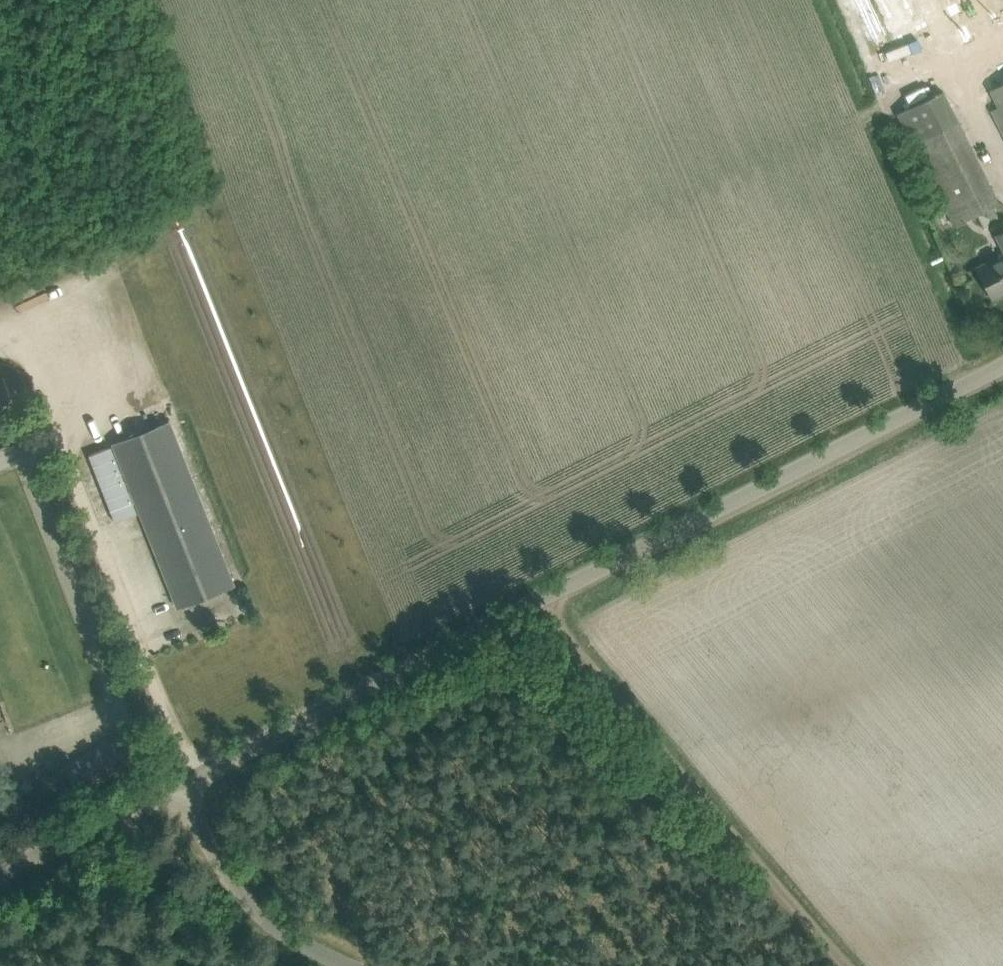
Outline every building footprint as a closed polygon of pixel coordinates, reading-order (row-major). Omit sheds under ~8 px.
[(991,88),(996,86),(1002,82),(1002,0),(880,0),(899,38),(952,11),(975,58),(991,88)] [(1002,134),(1002,82),(996,86),(991,88),(999,105),(990,109),(1002,134)] [(999,201),(942,89),(897,112),(954,224),(999,201)] [(995,234),(1002,252),(976,266),(992,298),(1002,292),(1002,231),(995,234)] [(16,406),(4,376),(0,378),(0,413),(16,406)] [(178,607),(237,584),(171,419),(112,442),(131,489),(136,501),(178,607)] [(111,446),(89,454),(115,522),(138,513),(133,502),(136,501),(131,489),(129,490),(111,446)]
